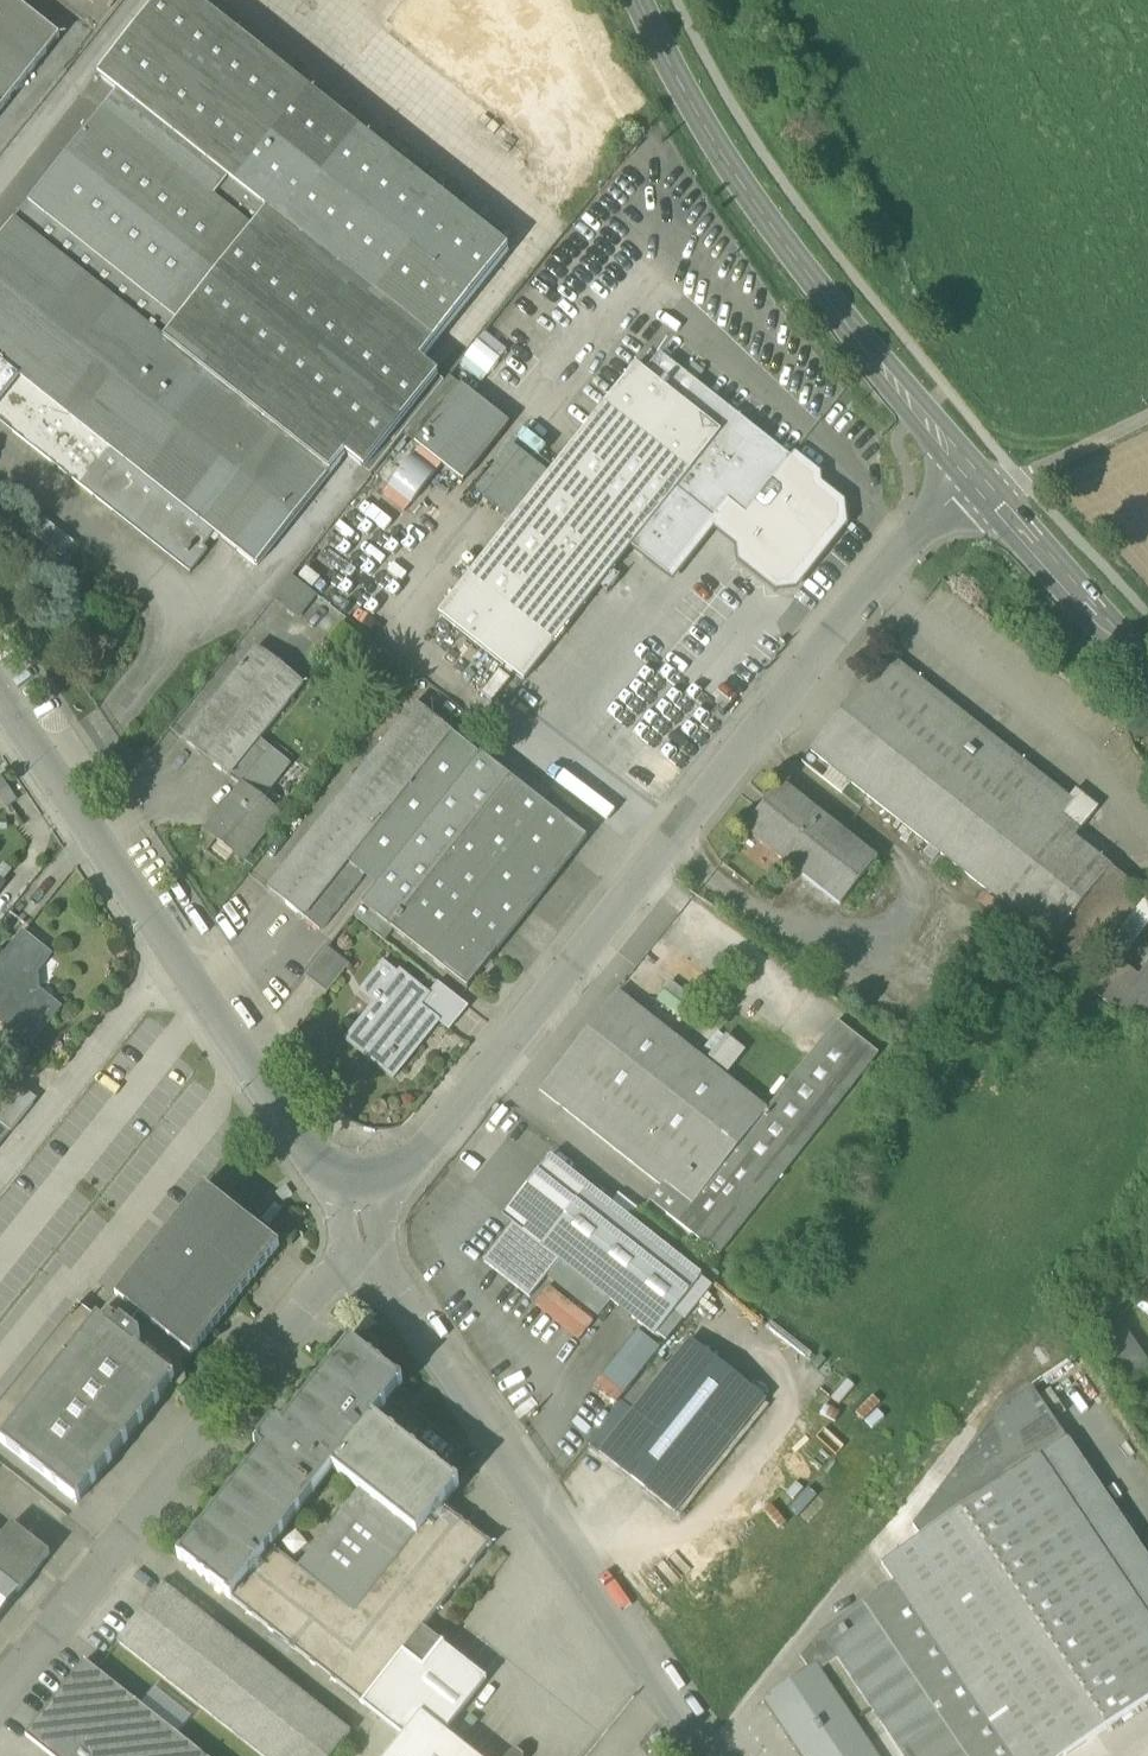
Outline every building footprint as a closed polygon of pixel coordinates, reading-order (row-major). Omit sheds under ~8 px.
[(3,109),(60,37),(14,0),(0,0),(0,106),(3,109)] [(213,199),(228,180),(303,87),(193,0),(159,0),(98,77),(117,92),(103,111),(213,199)] [(303,87),(228,180),(268,212),(435,345),(509,251),(303,87)] [(14,222),(164,342),(253,230),(213,199),(103,111),(14,222)] [(253,230),(268,212),(228,180),(213,199),(253,230)] [(268,212),(253,230),(164,342),(331,474),(345,456),(371,476),(403,435),(445,383),(420,363),(435,345),(268,212)] [(331,474),(164,342),(14,222),(0,240),(0,363),(215,534),(257,567),(331,474)] [(660,355),(645,374),(721,435),(632,548),(669,577),(713,522),(714,520),(705,512),(718,495),(746,518),(792,460),(660,355)] [(215,534),(0,363),(0,422),(190,573),(208,551),(204,548),(215,534)] [(525,682),(632,548),(721,435),(645,374),(636,366),(440,614),(525,682)] [(403,435),(415,444),(461,387),(449,378),(445,383),(403,435)] [(415,444),(463,482),(509,425),(461,387),(415,444)] [(815,478),(792,460),(746,518),(718,495),(705,512),(714,520),(713,522),(742,545),(744,560),(778,586),(794,584),(841,524),(839,506),(816,488),(815,478)] [(331,521),(301,564),(347,597),(355,587),(321,563),(345,530),(331,521)] [(274,599),(289,611),(307,588),(292,577),(292,576),(274,599)] [(315,595),(307,588),(289,611),(297,617),(315,595)] [(183,740),(229,778),(254,746),(259,740),(304,684),(257,647),(183,740)] [(811,751),(996,899),(1055,825),(1073,802),(1069,799),(888,655),(811,751)] [(304,920),(305,919),(356,855),(452,734),(415,704),(267,890),(304,920)] [(372,869),(383,878),(479,756),(452,734),(356,855),(372,868),(372,869)] [(268,758),(245,787),(263,802),(292,765),(265,744),(259,740),(254,746),(268,758)] [(268,758),(254,746),(229,778),(242,788),(243,786),(245,787),(268,758)] [(362,905),(380,919),(403,891),(415,900),(511,779),(481,755),(479,756),(383,878),(376,886),(362,905)] [(0,777),(0,799),(6,809),(17,803),(1,776),(0,777)] [(587,839),(511,779),(415,900),(403,891),(380,919),(394,930),(468,989),(498,951),(587,839)] [(745,833),(801,877),(801,876),(838,830),(838,829),(783,785),(745,833)] [(279,815),(263,802),(245,787),(243,786),(242,788),(207,831),(243,860),(279,815)] [(1073,802),(1055,825),(1074,839),(1098,809),(1075,791),(1069,799),(1073,802)] [(1074,839),(1055,825),(996,899),(1089,973),(1104,954),(1147,899),(1147,898),(1142,893),(1074,839)] [(801,876),(840,907),(877,860),(838,830),(801,876)] [(372,868),(356,855),(305,919),(322,932),(365,877),(372,869),(372,868)] [(365,877),(376,886),(383,878),(372,869),(365,877)] [(1104,954),(1118,966),(1147,929),(1147,899),(1104,954)] [(353,916),(385,941),(394,930),(380,919),(362,905),(353,916)] [(30,1046),(55,1014),(19,985),(45,952),(23,934),(0,963),(0,1014),(5,1018),(2,1023),(30,1046)] [(306,977),(328,995),(350,966),(328,949),(306,977)] [(50,956),(45,952),(19,985),(55,1014),(60,1009),(28,984),(50,956)] [(1147,1013),(1147,961),(1142,969),(1146,972),(1134,987),(1127,996),(1138,1005),(1147,1013)] [(385,991),(398,974),(384,962),(359,993),(374,1005),(362,1020),(373,1029),(395,1002),(383,993),(380,997),(382,999),(377,1005),(373,1002),(383,989),(385,991)] [(1094,994),(1127,1020),(1138,1005),(1127,996),(1134,987),(1112,970),(1094,994)] [(345,1041),(394,1080),(422,1046),(419,1043),(426,1035),(429,1037),(440,1024),(441,1022),(422,1007),(431,996),(430,995),(400,971),(398,974),(385,991),(383,989),(373,1002),(377,1005),(382,999),(380,997),(383,993),(395,1002),(373,1029),(362,1020),(345,1041)] [(440,1024),(450,1031),(468,1008),(439,984),(430,995),(431,996),(422,1007),(441,1022),(440,1024)] [(540,1091),(671,1195),(678,1201),(690,1210),(768,1112),(767,1111),(617,993),(540,1091)] [(690,1210),(678,1201),(666,1216),(718,1257),(878,1055),(837,1023),(767,1111),(768,1112),(690,1210)] [(419,1043),(422,1046),(429,1037),(426,1035),(419,1043)] [(0,1095),(0,1123),(11,1132),(34,1103),(9,1084),(0,1095)] [(11,1132),(0,1123),(0,1146),(11,1132)] [(533,1181),(570,1210),(587,1189),(550,1159),(533,1181)] [(502,1218),(513,1226),(514,1225),(541,1246),(570,1210),(533,1181),(532,1180),(502,1218)] [(116,1297),(125,1305),(190,1356),(192,1357),(280,1246),(204,1186),(116,1297)] [(570,1210),(541,1246),(611,1302),(655,1337),(675,1312),(702,1279),(632,1223),(610,1206),(587,1188),(587,1189),(570,1210)] [(640,1213),(618,1195),(610,1206),(632,1223),(640,1213)] [(656,1208),(666,1216),(678,1201),(671,1195),(663,1204),(661,1203),(658,1203),(656,1205),(656,1208)] [(530,1299),(548,1276),(529,1261),(541,1246),(514,1225),(513,1226),(484,1263),(530,1299)] [(599,1317),(611,1302),(541,1246),(529,1261),(548,1276),(599,1317)] [(675,1312),(686,1321),(712,1287),(702,1279),(675,1312)] [(1,1442),(98,1320),(97,1319),(79,1305),(0,1405),(0,1441),(1,1442)] [(106,1308),(97,1319),(98,1320),(172,1379),(173,1378),(190,1356),(125,1305),(120,1311),(114,1307),(110,1312),(106,1308)] [(172,1379),(98,1320),(1,1442),(59,1489),(77,1504),(176,1380),(173,1378),(172,1379)] [(1100,1344),(1128,1386),(1147,1372),(1147,1361),(1125,1328),(1100,1344)] [(661,1350),(638,1331),(601,1378),(624,1396),(661,1350)] [(177,1558),(231,1600),(333,1470),(418,1537),(444,1506),(460,1485),(375,1417),(404,1382),(350,1340),(282,1426),(280,1425),(271,1426),(260,1439),(261,1449),(263,1450),(177,1558)] [(600,1454),(675,1514),(766,1401),(690,1341),(633,1412),(600,1454)] [(912,1526),(921,1538),(1067,1440),(1032,1388),(1004,1406),(912,1526)] [(588,1444),(600,1454),(633,1412),(621,1403),(588,1444)] [(865,1606),(945,1722),(922,1738),(922,1739),(933,1754),(931,1755),(1063,1755),(1147,1699),(1147,1560),(1067,1440),(921,1538),(882,1564),(895,1584),(865,1606)] [(365,1705),(403,1735),(421,1713),(445,1732),(487,1678),(445,1645),(426,1629),(492,1545),(444,1506),(418,1537),(333,1470),(231,1600),(364,1706),(365,1705)] [(4,1536),(0,1541),(0,1617),(51,1554),(13,1524),(4,1536)] [(262,1755),(333,1755),(351,1733),(163,1584),(117,1642),(262,1755)] [(902,1752),(922,1739),(922,1738),(945,1722),(865,1606),(822,1634),(838,1658),(902,1752)] [(814,1668),(817,1673),(838,1658),(822,1634),(801,1657),(810,1671),(814,1668)] [(85,1662),(26,1736),(51,1755),(204,1755),(85,1662)] [(859,1735),(857,1736),(853,1731),(856,1730),(817,1673),(814,1668),(810,1671),(791,1684),(792,1686),(787,1689),(786,1687),(767,1700),(805,1755),(873,1755),(859,1735)] [(387,1755),(476,1755),(445,1732),(421,1713),(403,1735),(387,1755)] [(905,1755),(931,1755),(933,1754),(922,1739),(902,1752),(905,1755)]
